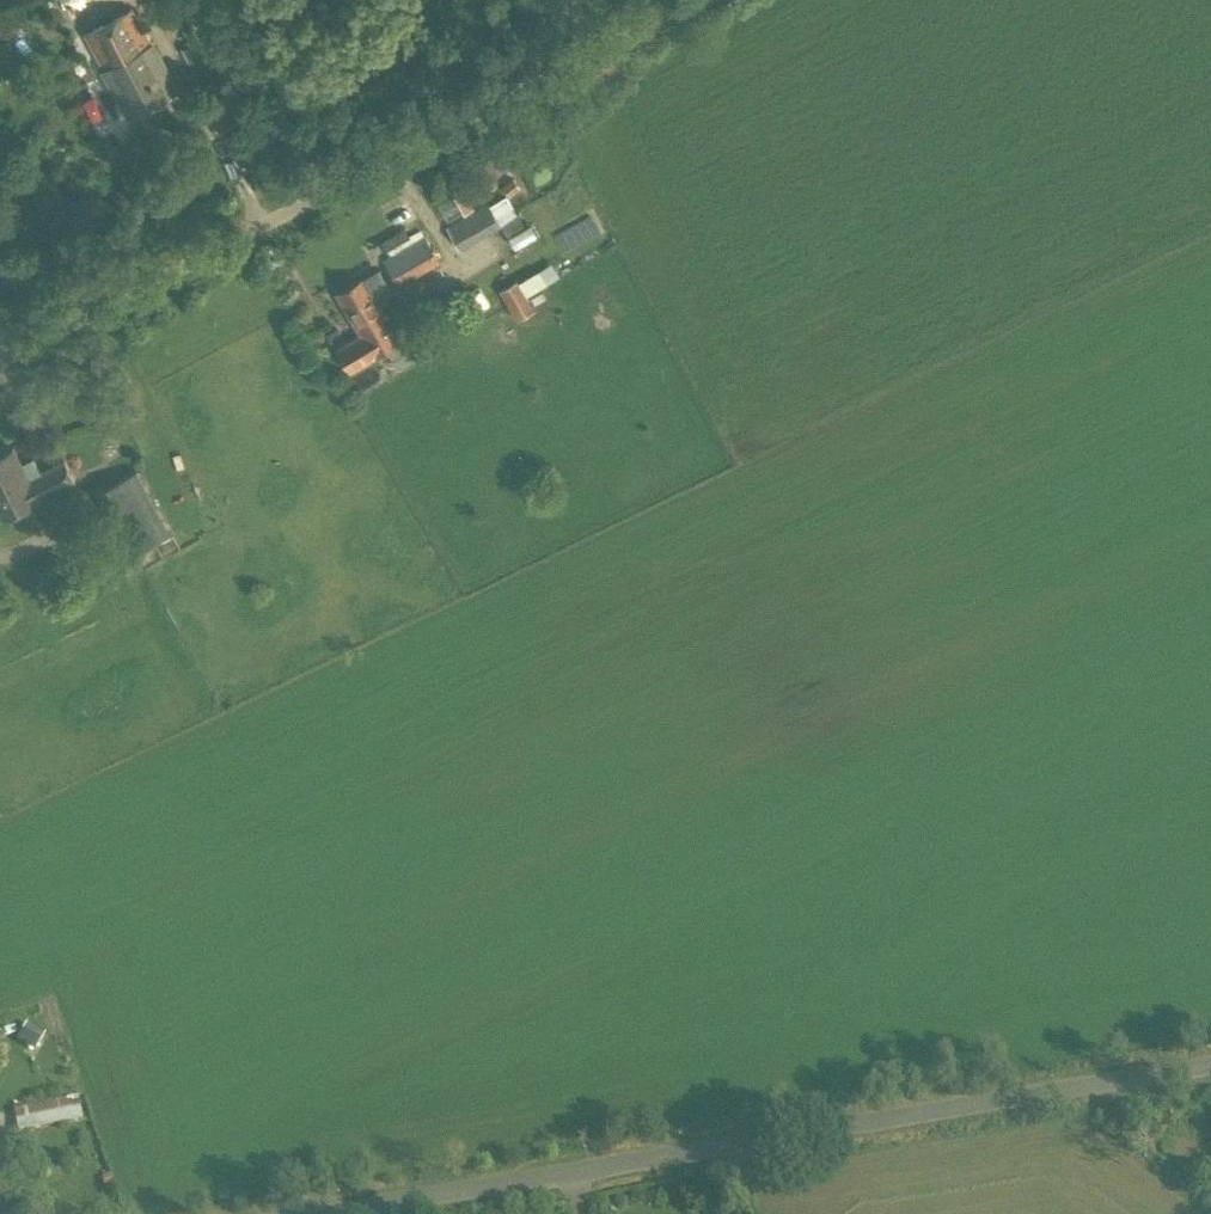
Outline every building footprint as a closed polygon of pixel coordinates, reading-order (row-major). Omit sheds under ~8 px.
[(152,44),(132,9),(86,34),(105,68),(103,69),(129,115),(178,89),(153,43),(152,44)] [(207,74),(199,59),(189,64),(197,79),(207,74)] [(513,178),(502,187),(510,197),(521,188),(513,178)] [(464,211),(473,206),(463,190),(455,195),(464,211)] [(519,214),(506,193),(487,205),(486,203),(447,226),(461,250),(502,225),(501,225),(519,214)] [(516,248),(537,235),(530,224),(509,237),(516,248)] [(399,285),(440,261),(426,236),(385,261),(399,285)] [(391,292),(379,271),(366,279),(365,278),(338,294),(361,334),(336,349),(350,373),(404,342),(378,300),(391,292)] [(517,320),(535,310),(518,280),(500,290),(517,320)] [(415,350),(427,343),(421,332),(408,339),(415,350)] [(2,520),(40,500),(76,482),(64,458),(41,470),(34,456),(23,462),(14,445),(0,453),(0,516),(2,520)] [(127,557),(155,542),(134,504),(107,519),(127,557)] [(27,1022),(17,1039),(35,1050),(45,1033),(27,1022)] [(18,1132),(82,1121),(77,1097),(13,1109),(18,1132)]
